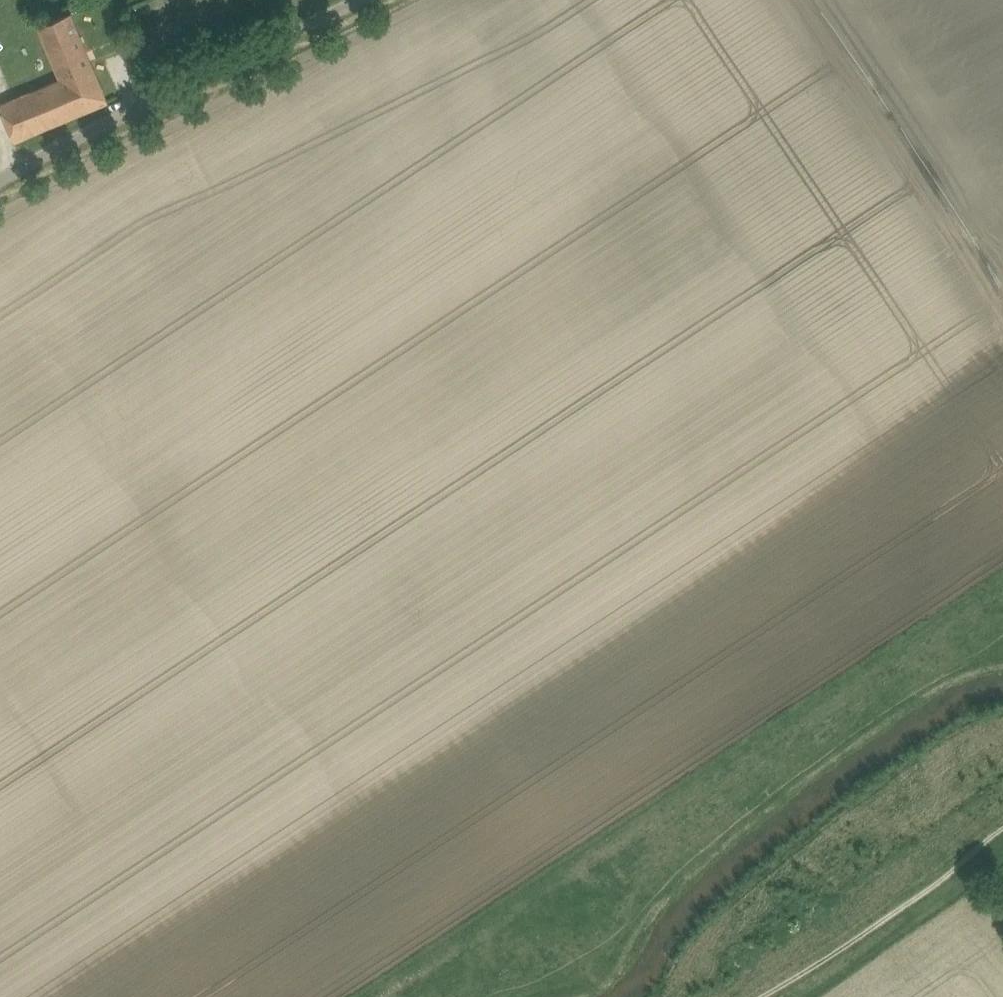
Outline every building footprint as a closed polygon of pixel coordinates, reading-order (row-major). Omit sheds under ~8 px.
[(1,102),(15,140),(18,139),(109,101),(93,62),(91,63),(71,14),(73,13),(72,12),(39,26),(61,77),(1,102)]
